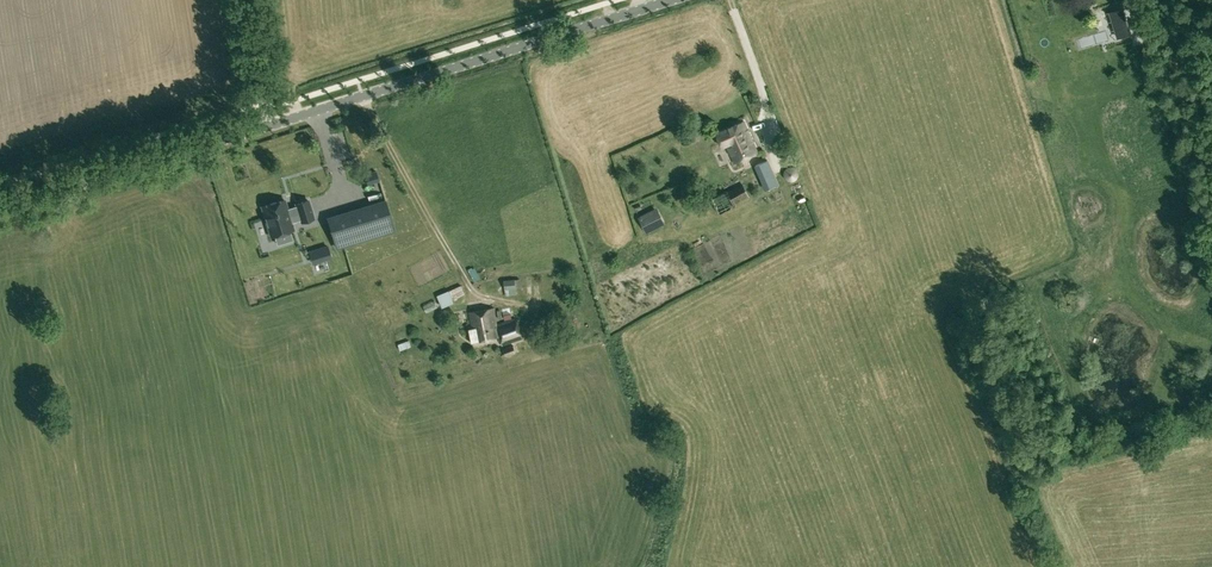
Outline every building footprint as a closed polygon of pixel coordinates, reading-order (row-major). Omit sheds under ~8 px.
[(1123,7),(1110,12),(1117,38),(1132,33),(1123,7)] [(757,152),(749,135),(743,121),(716,133),(722,146),(727,145),(735,162),(757,152)] [(367,184),(379,180),(376,171),(364,174),(367,184)] [(285,176),(276,180),(282,194),(291,191),(285,176)] [(728,190),(734,203),(749,196),(742,183),(728,190)] [(797,195),(805,192),(801,184),(793,187),(797,195)] [(336,216),(333,205),(318,209),(321,220),(336,216)] [(284,209),(262,216),(272,246),(293,239),(291,232),(301,229),(302,231),(313,227),(308,209),(296,213),(297,215),(289,218),(287,218),(284,209)] [(646,218),(653,227),(663,219),(656,210),(646,218)] [(390,212),(333,231),(342,259),(399,240),(390,212)] [(343,226),(349,224),(345,213),(339,216),(343,226)] [(503,280),(505,289),(516,288),(515,278),(503,280)] [(449,290),(453,299),(465,293),(461,285),(449,290)] [(498,336),(501,344),(522,338),(515,318),(497,324),(494,308),(470,312),(473,328),(469,328),(472,342),(498,336)] [(556,314),(539,319),(543,331),(548,329),(550,335),(562,331),(556,314)] [(398,344),(401,354),(409,352),(407,347),(411,346),(409,340),(398,344)] [(503,349),(506,356),(516,352),(513,345),(503,349)]
